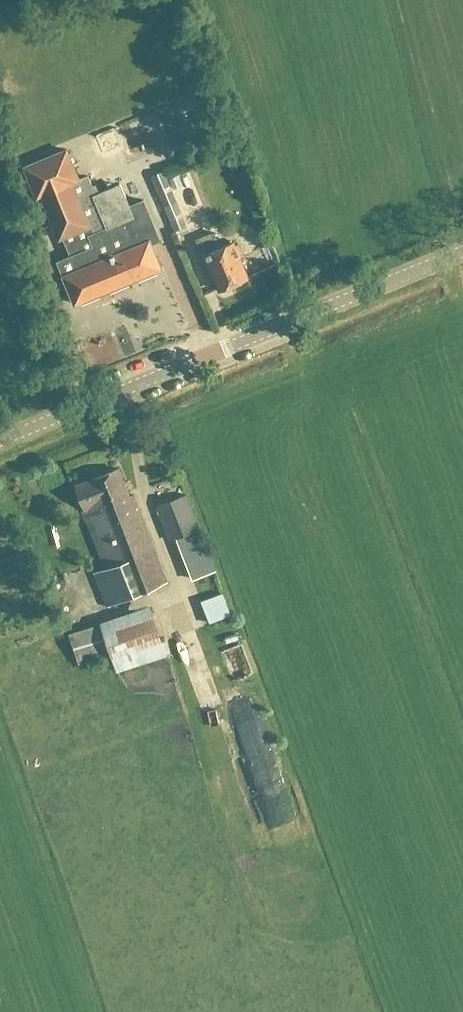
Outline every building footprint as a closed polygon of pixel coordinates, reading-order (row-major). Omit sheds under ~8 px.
[(133,156),(181,147),(175,118),(191,115),(189,108),(155,114),(160,139),(131,144),(133,156)] [(95,154),(116,147),(111,131),(89,139),(95,154)] [(159,268),(150,246),(159,242),(140,200),(126,206),(117,185),(92,196),(84,177),(76,180),(63,151),(21,169),(34,200),(40,197),(59,240),(62,238),(70,256),(56,263),(74,305),(159,268)] [(155,191),(168,185),(163,172),(150,178),(155,191)] [(168,185),(155,191),(173,234),(186,229),(168,185)] [(211,233),(194,240),(201,255),(199,256),(208,277),(212,276),(218,291),(221,290),(224,291),(242,283),(243,280),(280,265),(271,242),(259,247),(262,253),(239,262),(237,258),(240,256),(235,245),(232,246),(231,242),(217,248),(211,233)] [(130,351),(125,338),(112,344),(109,337),(84,348),(92,367),(130,351)] [(118,470),(75,486),(84,510),(82,511),(104,569),(92,574),(105,607),(167,584),(133,496),(129,498),(118,470)] [(186,496),(155,507),(168,543),(178,540),(199,532),(186,496)] [(178,540),(194,581),(214,573),(199,532),(178,540)] [(49,558),(76,621),(100,611),(74,548),(49,558)] [(232,615),(224,593),(202,602),(211,623),(232,615)] [(98,622),(99,625),(68,634),(77,667),(109,656),(115,674),(169,654),(165,639),(160,642),(147,606),(98,622)] [(207,661),(216,682),(240,672),(232,651),(207,661)]
